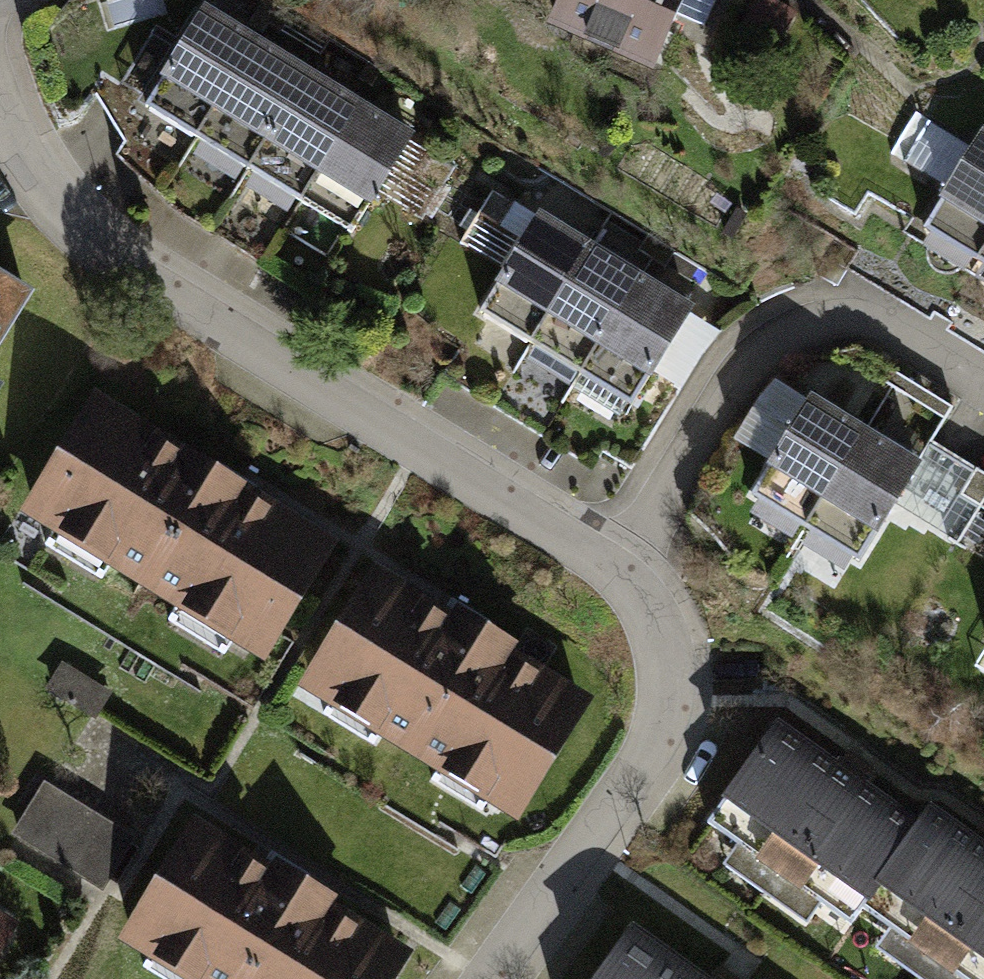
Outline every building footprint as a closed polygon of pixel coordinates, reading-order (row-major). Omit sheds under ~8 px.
[(546,31),(653,79),(689,0),(560,0),(546,31)] [(258,35),(203,3),(141,106),(196,137),(258,35)] [(311,67),(258,35),(196,137),(249,166),(311,67)] [(359,97),(311,67),(249,166),(301,199),(359,97)] [(416,131),(359,97),(301,199),(352,233),(416,131)] [(922,114),(901,145),(941,173),(962,142),(922,114)] [(925,225),(981,259),(983,254),(983,127),(925,225)] [(586,253),(535,221),(480,310),(534,340),(586,253)] [(635,282),(586,253),(534,340),(584,369),(635,282)] [(0,281),(0,358),(34,302),(0,281)] [(685,312),(635,282),(584,369),(634,399),(685,312)] [(338,530),(100,390),(23,515),(265,653),(338,530)] [(864,437),(810,404),(755,494),(808,527),(864,437)] [(910,464),(864,437),(808,527),(856,554),(910,464)] [(595,696),(376,560),(300,686),(519,823),(595,696)] [(921,820),(780,717),(709,822),(855,919),(864,905),(921,820)] [(13,837),(105,892),(141,831),(49,777),(13,837)] [(921,820),(864,905),(967,978),(983,978),(983,841),(931,803),(921,820)] [(192,815),(117,940),(181,978),(397,978),(414,952),(192,815)] [(634,922),(595,978),(715,978),(634,922)]
